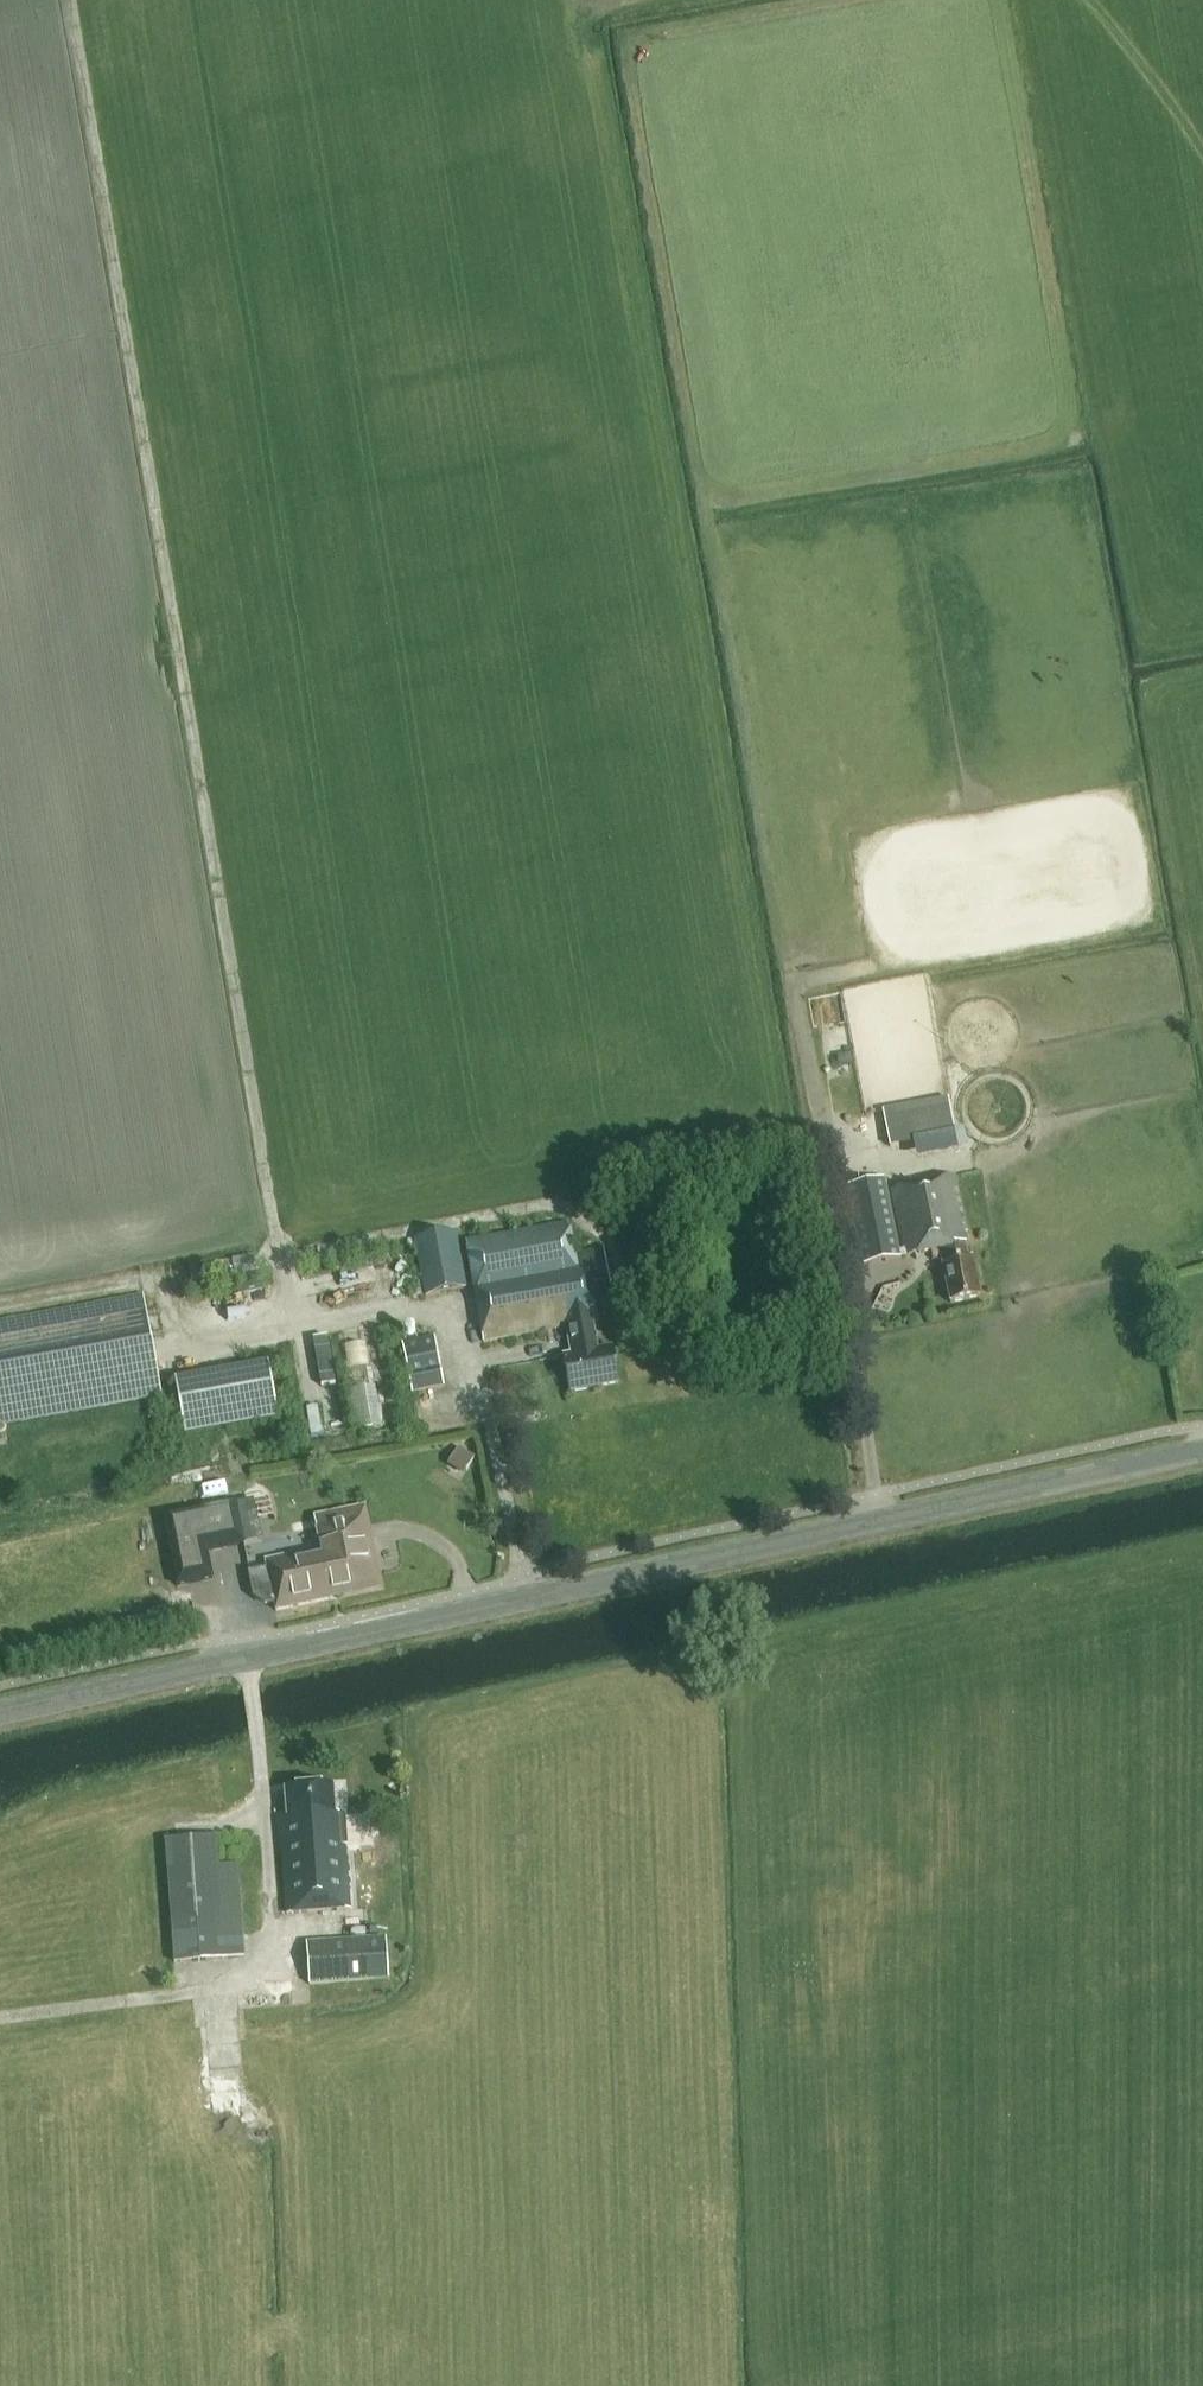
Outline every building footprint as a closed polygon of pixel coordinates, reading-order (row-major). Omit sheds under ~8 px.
[(947,1098),(921,1103),(928,1140),(954,1135),(947,1098)] [(847,1186),(863,1265),(942,1249),(945,1264),(942,1265),(950,1303),(979,1297),(972,1259),(969,1260),(963,1233),(967,1232),(955,1176),(891,1193),(903,1249),(898,1250),(884,1178),(847,1186)] [(619,1384),(612,1348),(596,1351),(591,1323),(617,1318),(604,1250),(573,1256),(567,1223),(466,1242),(486,1342),(569,1327),(574,1355),(563,1357),(569,1392),(619,1384)] [(456,1231),(414,1240),(426,1296),(468,1287),(456,1231)] [(0,1321),(0,1426),(161,1396),(143,1294),(0,1321)] [(434,1336),(402,1343),(411,1392),(444,1385),(434,1336)] [(268,1363),(175,1379),(184,1427),(276,1410),(268,1363)] [(456,1460),(470,1471),(482,1455),(468,1444),(456,1460)] [(236,1503),(164,1518),(177,1586),(212,1579),(207,1551),(244,1543),(236,1503)] [(265,1561),(268,1576),(254,1579),(257,1597),(268,1603),(274,1602),(276,1611),(333,1599),(331,1593),(374,1584),(360,1521),(351,1523),(348,1510),(314,1517),(320,1549),(265,1561)] [(287,1913),(350,1909),(350,1908),(344,1828),(342,1828),(341,1815),(335,1816),(333,1786),(286,1790),(288,1818),(280,1819),(287,1913)] [(242,1934),(223,1935),(216,1837),(165,1841),(174,1962),(244,1957),(242,1934)] [(386,1937),(306,1942),(308,1984),(389,1979),(386,1937)]
